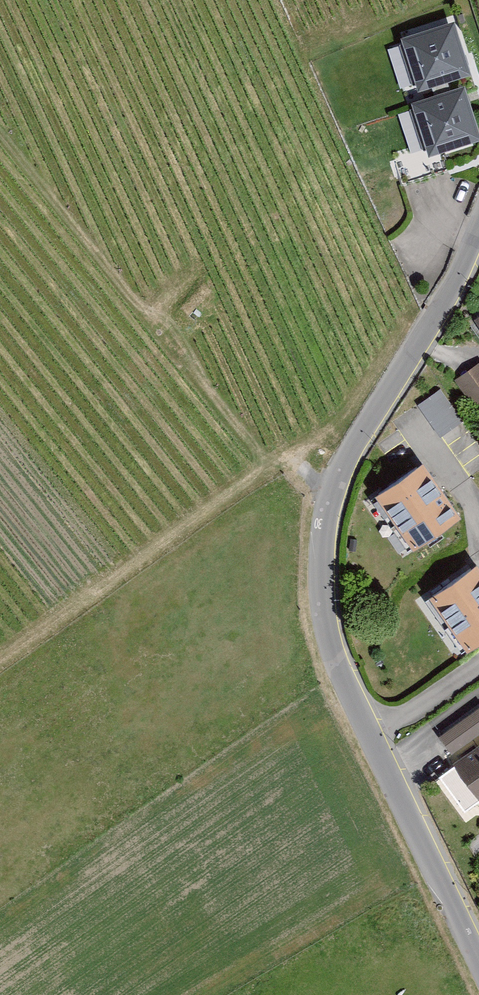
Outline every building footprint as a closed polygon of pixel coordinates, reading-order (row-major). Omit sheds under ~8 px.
[(401,41),(417,93),(470,76),(454,24),(401,41)] [(412,109),(430,161),(478,144),(478,133),(465,92),(412,109)] [(477,410),(478,408),(478,368),(458,384),(477,410)] [(441,391),(419,406),(442,439),(464,423),(441,391)] [(422,464),(375,497),(414,554),(462,521),(422,464)] [(426,599),(464,651),(478,640),(478,569),(475,563),(426,599)] [(451,751),(478,731),(478,702),(438,732),(451,751)] [(478,794),(478,739),(453,756),(478,794)]
